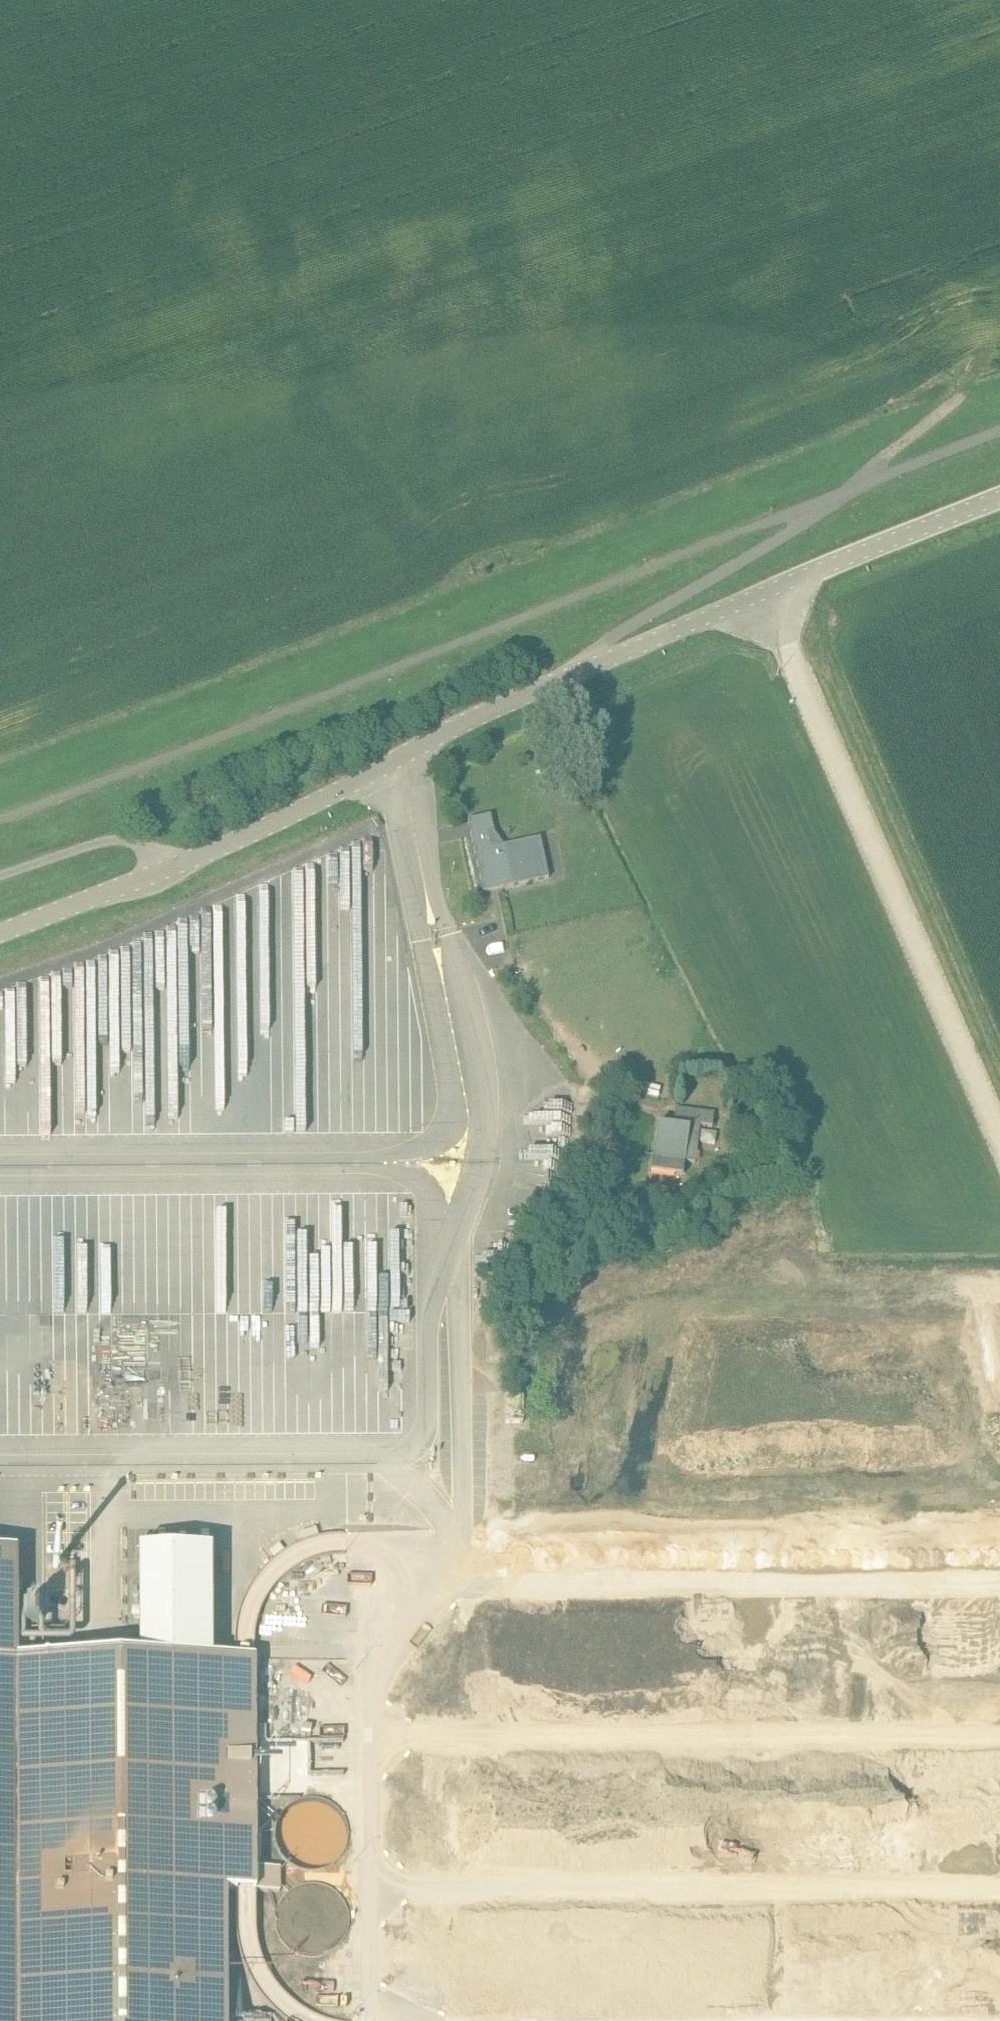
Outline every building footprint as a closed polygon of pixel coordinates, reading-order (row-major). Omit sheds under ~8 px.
[(483,892),(549,878),(533,807),(468,820),(483,892)] [(657,1125),(651,1171),(683,1176),(685,1161),(695,1163),(700,1126),(730,1130),(731,1116),(675,1109),(673,1127),(657,1125)] [(368,1193),(345,1193),(345,1242),(321,1242),(321,1278),(338,1278),(338,1307),(379,1307),(379,1209),(368,1209),(368,1193)] [(58,1272),(59,1311),(79,1311),(78,1271),(58,1272)] [(321,1371),(322,1321),(292,1321),(291,1353),(317,1354),(317,1371),(321,1371)] [(225,1892),(255,1891),(254,1660),(17,1661),(17,1553),(0,1553),(0,2020),(226,2020),(225,1892)]
